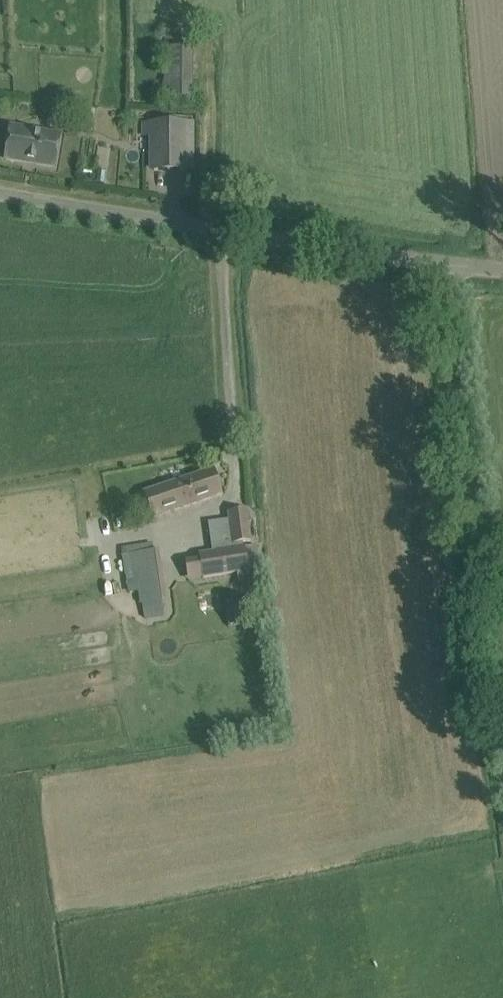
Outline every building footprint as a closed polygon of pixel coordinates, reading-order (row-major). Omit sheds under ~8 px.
[(188,82),(188,49),(165,49),(165,82),(165,98),(188,99),(188,82)] [(93,123),(95,110),(87,109),(85,122),(93,123)] [(143,124),(143,135),(154,135),(154,170),(184,170),(195,170),(195,124),(184,124),(143,124)] [(54,167),(60,136),(11,128),(6,159),(54,167)] [(144,493),(152,518),(223,494),(214,470),(144,493)] [(247,510),(244,510),(229,512),(233,544),(251,541),(247,510)] [(251,571),(248,547),(199,555),(203,578),(230,574),(232,585),(243,583),(241,572),(251,571)] [(145,618),(164,616),(161,600),(162,600),(155,551),(134,554),(141,603),(143,603),(145,618)]
